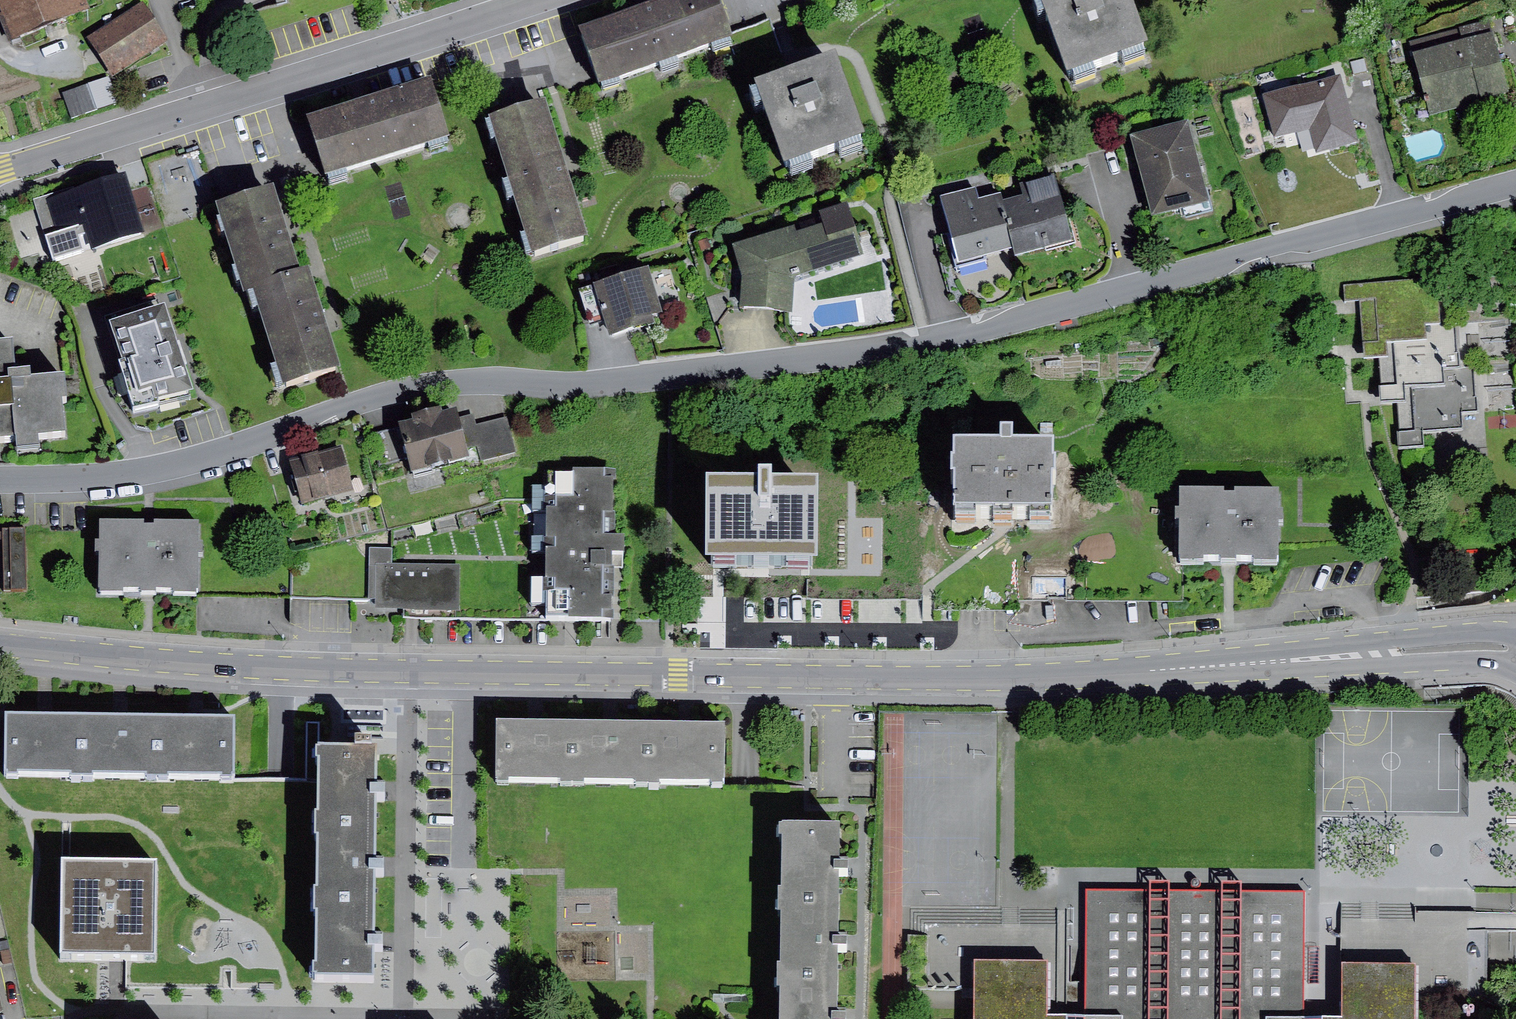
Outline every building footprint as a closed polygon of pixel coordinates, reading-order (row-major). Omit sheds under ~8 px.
[(12,40),(89,9),(86,0),(0,0),(0,10),(12,40)] [(598,86),(733,39),(719,0),(666,0),(579,31),(598,86)] [(1045,0),(1073,79),(1155,51),(1137,0),(1045,0)] [(143,8),(90,43),(115,80),(168,45),(143,8)] [(1410,42),(1413,55),(1491,35),(1488,21),(1410,42)] [(1491,35),(1413,55),(1429,116),(1483,101),(1482,98),(1507,92),(1491,35)] [(835,55),(754,84),(783,165),(864,136),(835,55)] [(1365,59),(1351,62),(1354,74),(1368,71),(1365,59)] [(1342,75),(1262,95),(1273,137),(1310,128),(1316,152),(1359,142),(1342,75)] [(103,79),(61,93),(70,117),(111,103),(103,79)] [(430,80),(307,119),(325,176),(448,137),(430,80)] [(545,100),(489,117),(532,253),(587,236),(566,167),(545,100)] [(1189,121),(1131,135),(1152,216),(1209,201),(1189,121)] [(34,199),(53,259),(82,250),(77,233),(85,230),(91,250),(144,233),(124,171),(34,199)] [(1071,243),(1055,176),(1020,184),(1023,195),(1000,200),(1013,249),(1014,256),(1071,243)] [(275,187),(217,205),(244,288),(252,286),(302,270),(290,233),(275,187)] [(957,263),(1013,249),(1000,200),(999,195),(978,200),(975,187),(940,196),(957,263)] [(795,227),(733,246),(742,277),(739,308),(791,312),(794,277),(865,256),(849,202),(817,212),(821,225),(797,233),(795,227)] [(708,239),(698,242),(701,250),(711,248),(708,239)] [(252,286),(283,386),(340,368),(325,318),(309,268),(302,270),(252,286)] [(649,269),(595,285),(611,336),(654,323),(651,315),(662,312),(649,269)] [(1438,278),(1341,283),(1342,302),(1358,301),(1361,359),(1378,358),(1380,400),(1397,399),(1400,447),(1423,446),(1422,427),(1459,425),(1458,409),(1475,408),(1473,370),(1460,370),(1457,322),(1441,323),(1438,278)] [(165,306),(109,325),(133,413),(160,408),(158,400),(193,391),(180,351),(165,306)] [(0,342),(0,439),(15,438),(16,450),(39,448),(38,436),(65,434),(62,400),(66,400),(64,376),(31,379),(30,370),(15,371),(12,341),(0,342)] [(413,419),(397,423),(411,474),(468,459),(464,447),(479,443),(483,459),(512,451),(504,421),(474,430),(471,420),(462,422),(457,407),(443,411),(442,406),(412,414),(413,419)] [(1002,445),(955,445),(955,514),(1011,514),(1052,514),(1052,447),(1015,447),(1015,432),(1002,432),(1002,445)] [(762,444),(744,444),(744,462),(762,462),(762,444)] [(340,448),(290,461),(301,505),(352,492),(340,448)] [(574,474),(547,474),(547,534),(547,621),(614,621),(614,554),(625,554),(625,538),(613,538),(613,468),(574,468),(574,474)] [(761,489),(716,489),(716,566),(762,566),(813,567),(814,489),(772,489),(772,475),(761,475),(761,489)] [(1288,499),(1186,498),(1186,569),(1229,569),(1288,570),(1288,499)] [(142,523),(99,522),(99,593),(120,593),(120,589),(142,589),(142,595),(147,595),(155,595),(157,591),(172,591),(172,596),(197,597),(198,559),(199,523),(154,523),(154,527),(148,527),(142,527),(142,523)] [(2,528),(4,589),(27,588),(25,527),(2,528)] [(393,548),(369,548),(369,564),(376,564),(376,608),(404,608),(460,609),(461,563),(393,563),(393,548)] [(46,710),(5,709),(4,768),(69,770),(85,769),(86,710),(46,710)] [(121,711),(86,710),(85,769),(168,770),(169,712),(121,711)] [(199,712),(169,712),(168,770),(234,773),(234,712),(199,712)] [(535,723),(497,723),(499,781),(576,782),(577,723),(535,723)] [(611,724),(577,723),(576,782),(654,783),(655,724),(611,724)] [(687,724),(655,724),(654,783),(724,785),(724,724),(687,724)] [(319,774),(318,818),(374,819),(376,783),(377,742),(319,741),(319,774)] [(318,818),(317,906),(372,907),(373,870),(374,819),(318,818)] [(783,835),(781,910),(840,911),(841,871),(841,836),(783,835)] [(68,857),(64,856),(61,947),(126,950),(153,950),(155,858),(68,857)] [(1200,882),(1200,880),(1199,879),(1197,878),(1195,878),(1194,878),(1192,878),(1191,880),(1190,881),(1190,883),(1190,884),(1191,886),(1192,887),(1194,888),(1195,888),(1197,888),(1199,887),(1200,885),(1200,884),(1200,882)] [(1310,891),(1085,891),(1085,1014),(1047,1014),(1007,1014),(974,1014),(974,1018),(1310,1018),(1310,891)] [(317,906),(316,969),(371,970),(371,938),(372,907),(317,906)] [(781,910),(780,985),(839,986),(839,947),(840,911),(781,910)] [(974,994),(974,1014),(1047,1014),(1047,963),(974,963),(974,994)] [(1343,1018),(1415,1018),(1415,966),(1342,966),(1343,1018)] [(779,1018),(838,1018),(839,986),(780,985),(779,1018)]
